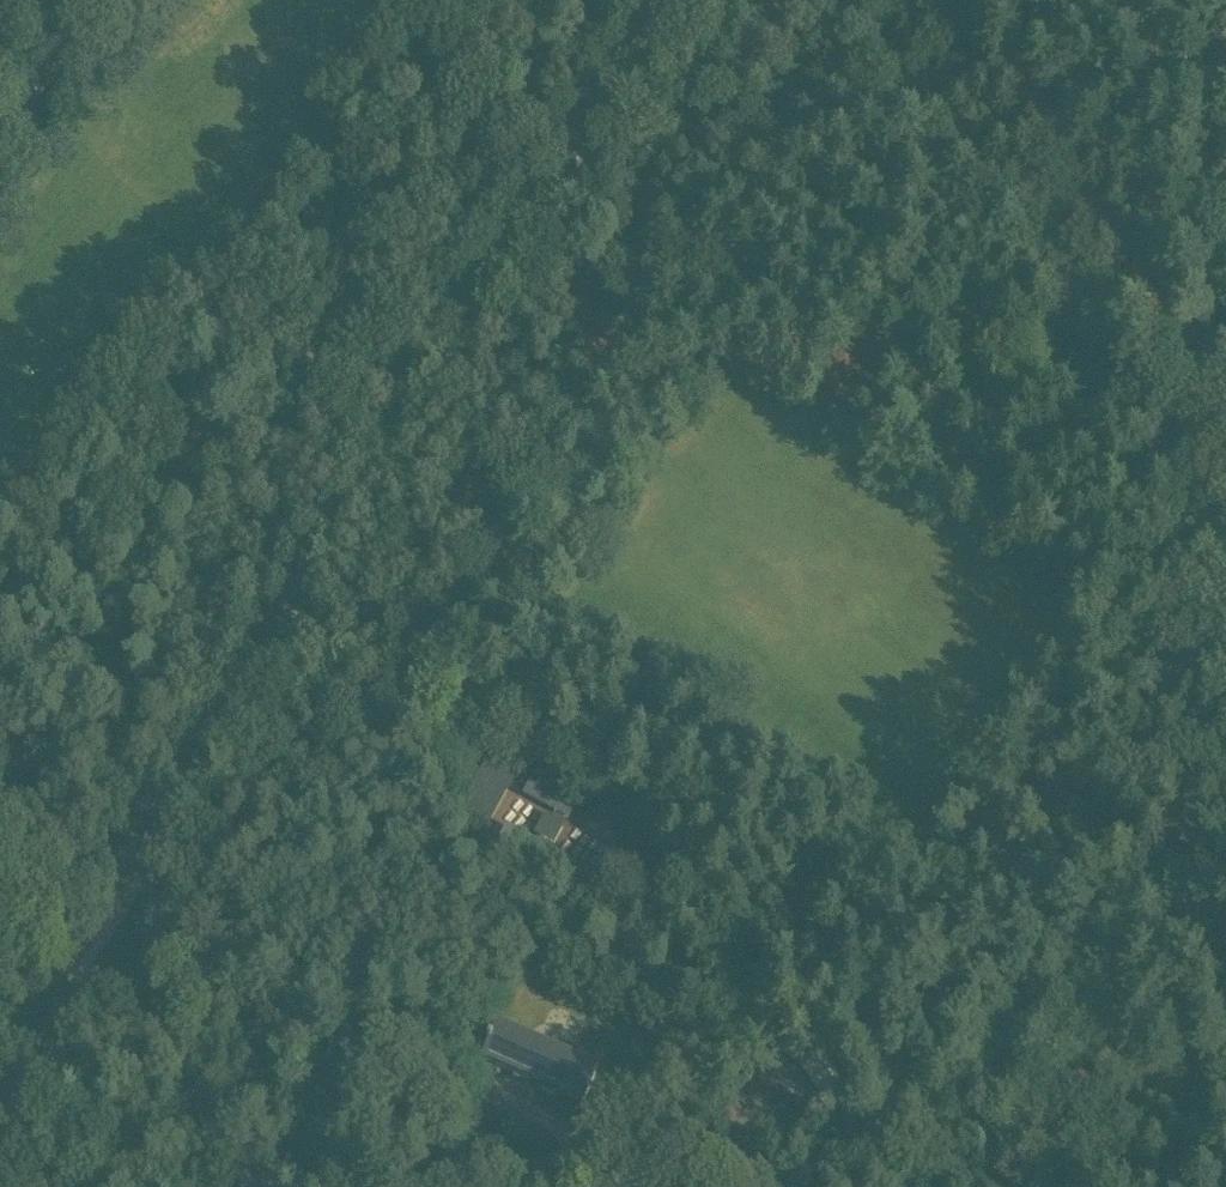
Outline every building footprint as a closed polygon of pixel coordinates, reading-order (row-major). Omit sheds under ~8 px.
[(602,798),(595,810),(619,823),(626,811),(602,798)] [(499,1029),(485,1061),(542,1085),(540,1089),(554,1096),(556,1091),(579,1101),(583,1103),(603,1058),(576,1046),(575,1048),(570,1060),(499,1029)]
